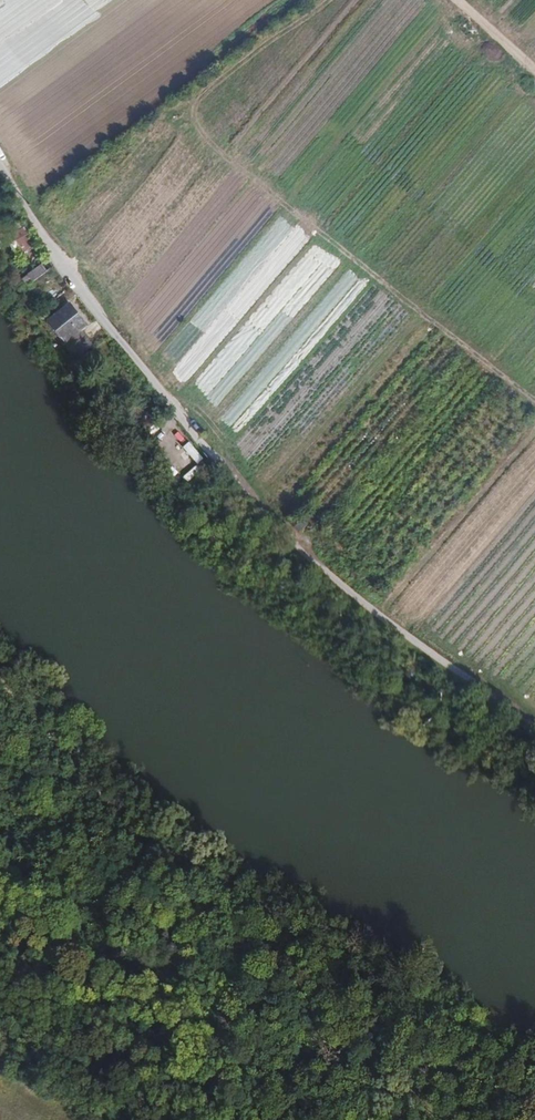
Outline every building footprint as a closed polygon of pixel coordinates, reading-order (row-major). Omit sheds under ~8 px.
[(6,208),(5,208),(8,214),(9,213),(11,216),(16,213),(7,198),(2,201),(6,208)] [(5,208),(0,212),(0,216),(2,219),(8,214),(5,208)] [(22,226),(13,232),(24,250),(33,244),(22,226)] [(22,279),(28,286),(46,272),(40,264),(22,279)] [(67,303),(49,318),(66,340),(78,355),(90,345),(78,330),(85,324),(67,303)] [(66,340),(49,318),(45,322),(62,343),(66,340)] [(106,338),(89,353),(97,362),(114,348),(106,338)] [(144,390),(135,398),(147,414),(150,417),(151,416),(149,412),(157,406),(144,390)] [(147,414),(135,398),(132,395),(128,399),(143,418),(147,414)]
